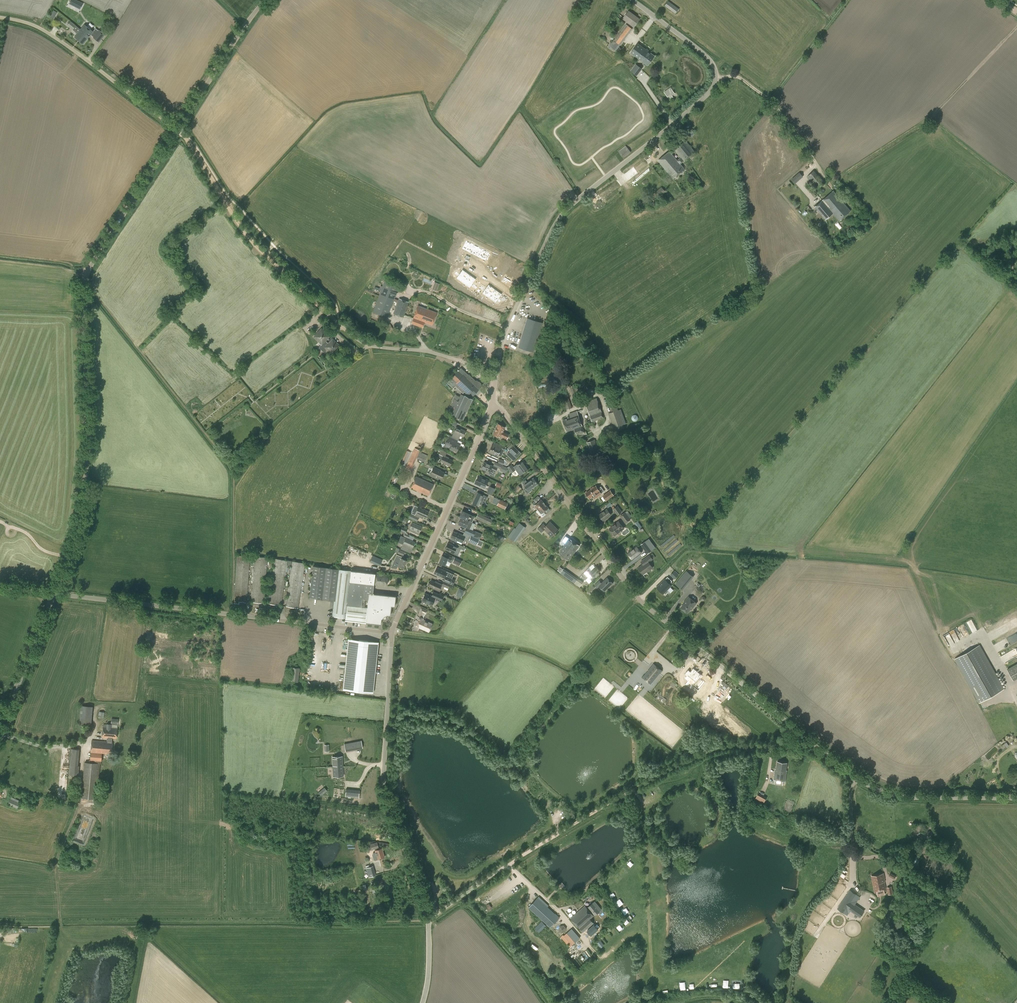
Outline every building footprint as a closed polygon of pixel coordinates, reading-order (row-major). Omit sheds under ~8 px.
[(80,8),(83,2),(78,0),(69,0),(68,4),(80,8)] [(665,6),(675,14),(679,9),(668,1),(665,6)] [(622,19),(634,27),(640,19),(629,10),(622,19)] [(85,33),(70,21),(67,25),(77,33),(74,37),(83,44),(87,38),(84,35),(85,33)] [(84,25),(81,29),(70,21),(85,33),(84,35),(87,38),(90,35),(93,37),(99,42),(105,35),(99,30),(98,31),(95,28),(93,31),(84,25)] [(623,28),(630,33),(633,29),(626,24),(623,28)] [(613,41),(609,46),(616,51),(617,52),(620,48),(619,47),(624,40),(618,36),(614,40),(613,39),(615,37),(613,35),(610,38),(613,41)] [(645,57),(649,52),(638,43),(631,53),(639,59),(640,58),(641,59),(643,56),(645,57)] [(640,58),(639,59),(648,66),(655,56),(649,52),(645,57),(643,56),(641,59),(640,58)] [(637,76),(642,69),(636,64),(631,71),(637,76)] [(669,174),(673,178),(685,169),(682,165),(681,165),(681,164),(695,152),(684,139),(658,160),(669,174)] [(624,158),(631,152),(626,145),(618,151),(624,158)] [(817,188),(824,182),(814,170),(807,176),(817,188)] [(791,179),(795,183),(803,176),(799,172),(791,179)] [(661,187),(650,197),(654,202),(666,192),(661,187)] [(834,191),(826,197),(837,210),(833,213),(833,214),(839,221),(851,211),(845,204),(834,191)] [(651,200),(647,195),(636,203),(640,208),(651,200)] [(837,210),(826,197),(814,207),(826,220),(833,214),(833,213),(837,210)] [(460,246),(484,258),(488,250),(464,237),(460,246)] [(1006,260),(1006,267),(1004,267),(1004,269),(1006,269),(1013,269),(1013,260),(1006,260)] [(465,270),(460,267),(455,274),(460,277),(465,270)] [(469,273),(465,270),(460,277),(464,280),(469,273)] [(474,276),(469,273),(464,280),(469,283),(470,282),(471,280),(474,276)] [(385,280),(372,312),(387,317),(399,286),(385,280)] [(491,285),(486,281),(481,289),(486,292),(491,285)] [(495,288),(491,285),(486,292),(490,295),(495,288)] [(500,291),(495,288),(490,295),(495,298),(496,297),(497,295),(500,291)] [(409,302),(399,298),(393,314),(403,318),(409,302)] [(418,306),(413,318),(419,320),(420,317),(424,318),(427,309),(418,306)] [(419,320),(413,318),(411,323),(419,326),(421,321),(432,325),(436,313),(427,309),(424,318),(420,317),(419,320)] [(527,318),(518,347),(533,352),(542,323),(527,318)] [(393,330),(390,324),(388,325),(387,323),(383,325),(386,333),(393,330)] [(340,346),(332,339),(331,337),(327,342),(324,339),(328,335),(320,327),(312,335),(320,343),(317,346),(323,352),(327,348),(333,354),(340,346)] [(463,393),(464,391),(468,395),(470,393),(472,396),(479,388),(474,384),(473,385),(466,378),(469,375),(461,368),(447,382),(453,388),(455,386),(463,393)] [(570,388),(574,400),(581,397),(577,386),(570,388)] [(472,399),(464,396),(460,394),(459,396),(456,395),(451,405),(454,407),(451,414),(455,416),(456,417),(456,419),(460,421),(461,419),(463,419),(472,399)] [(563,400),(567,410),(572,408),(569,398),(563,400)] [(587,424),(592,422),(604,418),(597,398),(585,402),(591,420),(587,422),(587,424)] [(615,431),(628,427),(627,423),(623,424),(616,404),(611,406),(613,412),(609,413),(615,431)] [(567,432),(575,429),(577,434),(584,432),(578,415),(563,420),(567,432)] [(509,434),(503,432),(505,427),(498,424),(493,434),(500,437),(500,436),(507,439),(509,434)] [(456,427),(454,433),(452,437),(458,440),(460,436),(463,437),(466,431),(456,427)] [(459,446),(458,446),(459,444),(457,443),(458,440),(449,436),(444,447),(450,449),(450,448),(456,451),(459,446)] [(600,452),(595,440),(587,443),(591,456),(600,452)] [(498,444),(497,447),(492,445),(488,452),(498,456),(501,449),(503,451),(505,447),(498,444)] [(521,453),(518,450),(513,446),(509,450),(516,457),(521,453)] [(414,448),(405,468),(411,471),(420,450),(414,448)] [(449,458),(445,456),(447,452),(439,448),(438,450),(440,451),(437,458),(441,460),(440,461),(444,463),(443,464),(448,466),(449,465),(450,465),(452,460),(449,459),(449,458)] [(416,458),(424,462),(428,456),(420,452),(416,458)] [(497,468),(492,466),(484,462),(481,468),(482,469),(481,470),(485,472),(486,470),(489,472),(488,473),(493,476),(497,468)] [(517,464),(514,466),(513,467),(511,464),(507,467),(508,469),(504,477),(507,478),(510,472),(511,473),(515,470),(515,469),(516,469),(519,474),(527,469),(522,462),(517,465),(517,464)] [(433,467),(430,475),(441,480),(444,472),(433,467)] [(474,484),(484,488),(488,480),(478,475),(474,484)] [(416,476),(411,487),(428,495),(433,484),(416,476)] [(533,478),(531,480),(530,479),(523,484),(529,492),(532,490),(532,489),(538,484),(533,478)] [(513,497),(522,489),(518,485),(512,490),(512,491),(510,494),(513,497)] [(489,486),(486,492),(492,495),(493,492),(497,493),(499,490),(489,486)] [(601,486),(598,489),(596,486),(585,493),(589,498),(592,496),(594,498),(603,492),(604,490),(601,486)] [(610,490),(602,496),(606,501),(614,496),(610,490)] [(487,497),(483,495),(478,493),(473,504),(478,506),(480,500),(485,502),(487,497)] [(501,500),(495,497),(492,503),(498,506),(501,500)] [(540,499),(536,503),(534,501),(532,503),(537,509),(544,503),(540,499)] [(548,508),(544,503),(537,509),(541,514),(548,508)] [(428,512),(419,507),(419,506),(414,504),(410,513),(414,515),(408,513),(406,517),(417,522),(419,517),(422,518),(423,516),(426,518),(428,512)] [(613,509),(617,515),(622,512),(617,506),(614,508),(613,506),(612,507),(613,509)] [(603,521),(611,514),(607,509),(599,515),(603,521)] [(462,511),(459,517),(472,523),(472,522),(474,516),(469,514),(462,511)] [(619,516),(625,523),(631,519),(625,512),(619,516)] [(493,520),(478,513),(476,518),(486,523),(486,522),(491,524),(493,520)] [(472,523),(459,517),(461,518),(458,524),(465,527),(465,528),(466,528),(464,532),(477,538),(479,533),(475,531),(470,529),(472,523)] [(614,535),(624,528),(619,521),(609,529),(614,535)] [(412,522),(409,530),(418,534),(422,527),(412,522)] [(550,522),(546,526),(543,523),(537,529),(541,533),(544,529),(551,536),(558,530),(550,522)] [(515,542),(526,527),(519,523),(515,528),(514,527),(507,536),(515,542)] [(465,536),(460,534),(457,532),(456,533),(453,531),(450,537),(462,543),(465,536)] [(468,541),(476,545),(476,544),(481,547),(483,542),(479,540),(479,539),(471,535),(468,541)] [(579,545),(569,538),(565,535),(562,541),(566,544),(563,548),(566,550),(566,549),(567,550),(567,549),(568,550),(569,549),(574,553),(579,545)] [(405,538),(403,544),(401,549),(410,553),(412,548),(415,542),(405,538)] [(640,545),(647,554),(652,551),(645,541),(640,545)] [(458,548),(456,547),(447,543),(445,549),(453,553),(453,554),(458,556),(460,549),(464,550),(465,547),(459,545),(458,548)] [(641,553),(636,546),(628,553),(632,559),(641,553)] [(566,550),(563,548),(559,553),(569,560),(574,553),(569,549),(568,550),(567,549),(567,550),(566,549),(566,550)] [(643,565),(638,568),(643,575),(652,568),(648,563),(653,559),(655,557),(652,553),(650,555),(640,561),(643,565)] [(379,565),(382,556),(378,554),(374,563),(379,565)] [(407,560),(402,558),(402,557),(398,555),(396,559),(400,561),(397,566),(403,568),(407,560)] [(448,556),(447,558),(442,555),(439,562),(445,565),(447,560),(450,562),(450,561),(459,566),(462,561),(452,556),(452,558),(448,556)] [(285,606),(298,608),(305,563),(293,561),(287,560),(275,558),(268,604),(281,606),(287,565),(291,566),(285,606)] [(600,570),(596,565),(591,570),(588,567),(583,571),(588,576),(591,573),(593,576),(600,570)] [(335,601),(338,569),(313,566),(309,598),(334,601),(335,601)] [(453,574),(447,572),(440,568),(440,569),(436,567),(434,573),(444,578),(443,580),(450,584),(453,585),(455,580),(452,578),(453,574)] [(575,584),(578,578),(564,568),(560,573),(575,584)] [(351,571),(338,569),(335,601),(334,601),(333,613),(332,617),(345,618),(345,619),(381,623),(382,615),(387,615),(387,614),(390,614),(391,605),(395,605),(396,596),(373,593),(375,573),(351,571)] [(686,570),(675,584),(683,590),(694,577),(686,570)] [(387,575),(375,574),(374,585),(386,586),(387,575)] [(583,582),(578,578),(575,584),(579,587),(583,582)] [(608,578),(602,583),(599,580),(594,585),(597,588),(599,586),(604,591),(612,582),(608,578)] [(443,580),(442,584),(435,581),(434,582),(431,580),(428,586),(439,591),(441,585),(448,588),(450,584),(443,580)] [(656,588),(663,594),(664,593),(665,595),(668,592),(667,591),(671,586),(664,580),(656,588)] [(461,597),(464,590),(459,587),(455,595),(461,597)] [(432,605),(435,598),(431,596),(425,593),(421,601),(432,605)] [(687,613),(690,609),(691,610),(696,603),(688,597),(685,601),(685,602),(681,607),(687,613)] [(419,612),(417,616),(413,624),(419,627),(429,632),(432,624),(423,619),(423,618),(425,614),(426,614),(427,610),(421,607),(419,612)] [(943,635),(948,645),(954,642),(950,635),(954,633),(954,634),(957,632),(956,629),(943,635)] [(378,642),(348,639),(342,689),(372,693),(378,642)] [(979,646),(955,659),(980,703),(1003,689),(979,646)] [(1007,669),(1013,680),(1016,678),(1016,663),(1007,669)] [(654,664),(643,677),(651,683),(661,670),(660,669),(656,666),(654,664)] [(298,682),(300,668),(292,667),(290,681),(298,682)] [(687,676),(684,679),(688,681),(685,684),(690,689),(702,675),(693,668),(690,672),(688,670),(685,675),(687,676)] [(79,725),(91,726),(93,706),(81,705),(79,725)] [(149,728),(156,720),(151,716),(144,724),(149,728)] [(108,738),(107,742),(92,740),(91,752),(111,754),(112,742),(112,738),(117,739),(117,728),(118,719),(111,718),(111,724),(107,724),(106,727),(103,727),(102,738),(108,738)] [(345,751),(362,748),(361,741),(344,744),(345,751)] [(79,766),(78,766),(79,749),(71,749),(68,774),(78,775),(79,766)] [(91,752),(90,763),(84,762),(81,798),(97,799),(100,763),(100,761),(101,761),(102,753),(91,752)] [(332,757),(333,767),(343,766),(342,756),(332,757)] [(774,780),(785,781),(787,771),(786,771),(787,763),(777,761),(776,769),(775,769),(774,780)] [(343,776),(343,766),(333,767),(333,777),(343,776)] [(318,792),(321,796),(327,790),(324,787),(318,792)] [(358,797),(359,790),(346,789),(345,796),(358,797)] [(12,797),(11,797),(8,804),(17,808),(21,801),(22,801),(24,796),(14,791),(12,797)] [(755,798),(763,803),(767,797),(758,793),(755,798)] [(26,804),(33,807),(35,801),(28,798),(26,804)] [(382,848),(379,849),(377,842),(368,844),(370,850),(374,849),(375,852),(373,853),(372,854),(373,859),(375,860),(377,859),(384,857),(382,848)] [(372,866),(366,868),(369,877),(375,875),(372,866)] [(872,876),(875,892),(886,890),(883,877),(884,877),(883,874),(872,876)] [(852,902),(857,894),(850,890),(837,909),(844,913),(847,909),(860,918),(865,911),(852,902)] [(550,928),(560,918),(537,898),(528,907),(550,928)] [(602,910),(595,901),(588,907),(595,915),(602,910)] [(599,929),(590,919),(593,916),(585,906),(571,918),(579,928),(588,939),(599,929)] [(542,921),(535,928),(539,933),(546,926),(542,921)] [(571,929),(568,932),(564,927),(559,932),(562,936),(560,937),(569,948),(580,938),(571,929)]
